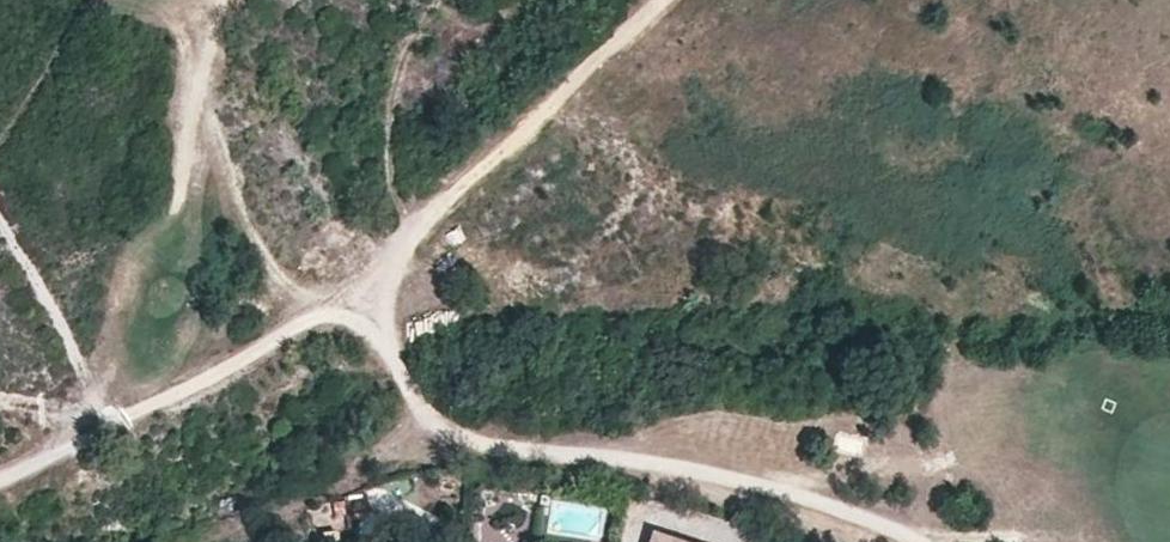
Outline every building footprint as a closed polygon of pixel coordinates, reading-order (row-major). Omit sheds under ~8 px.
[(649,531),(645,541),(682,541),(649,531)]
